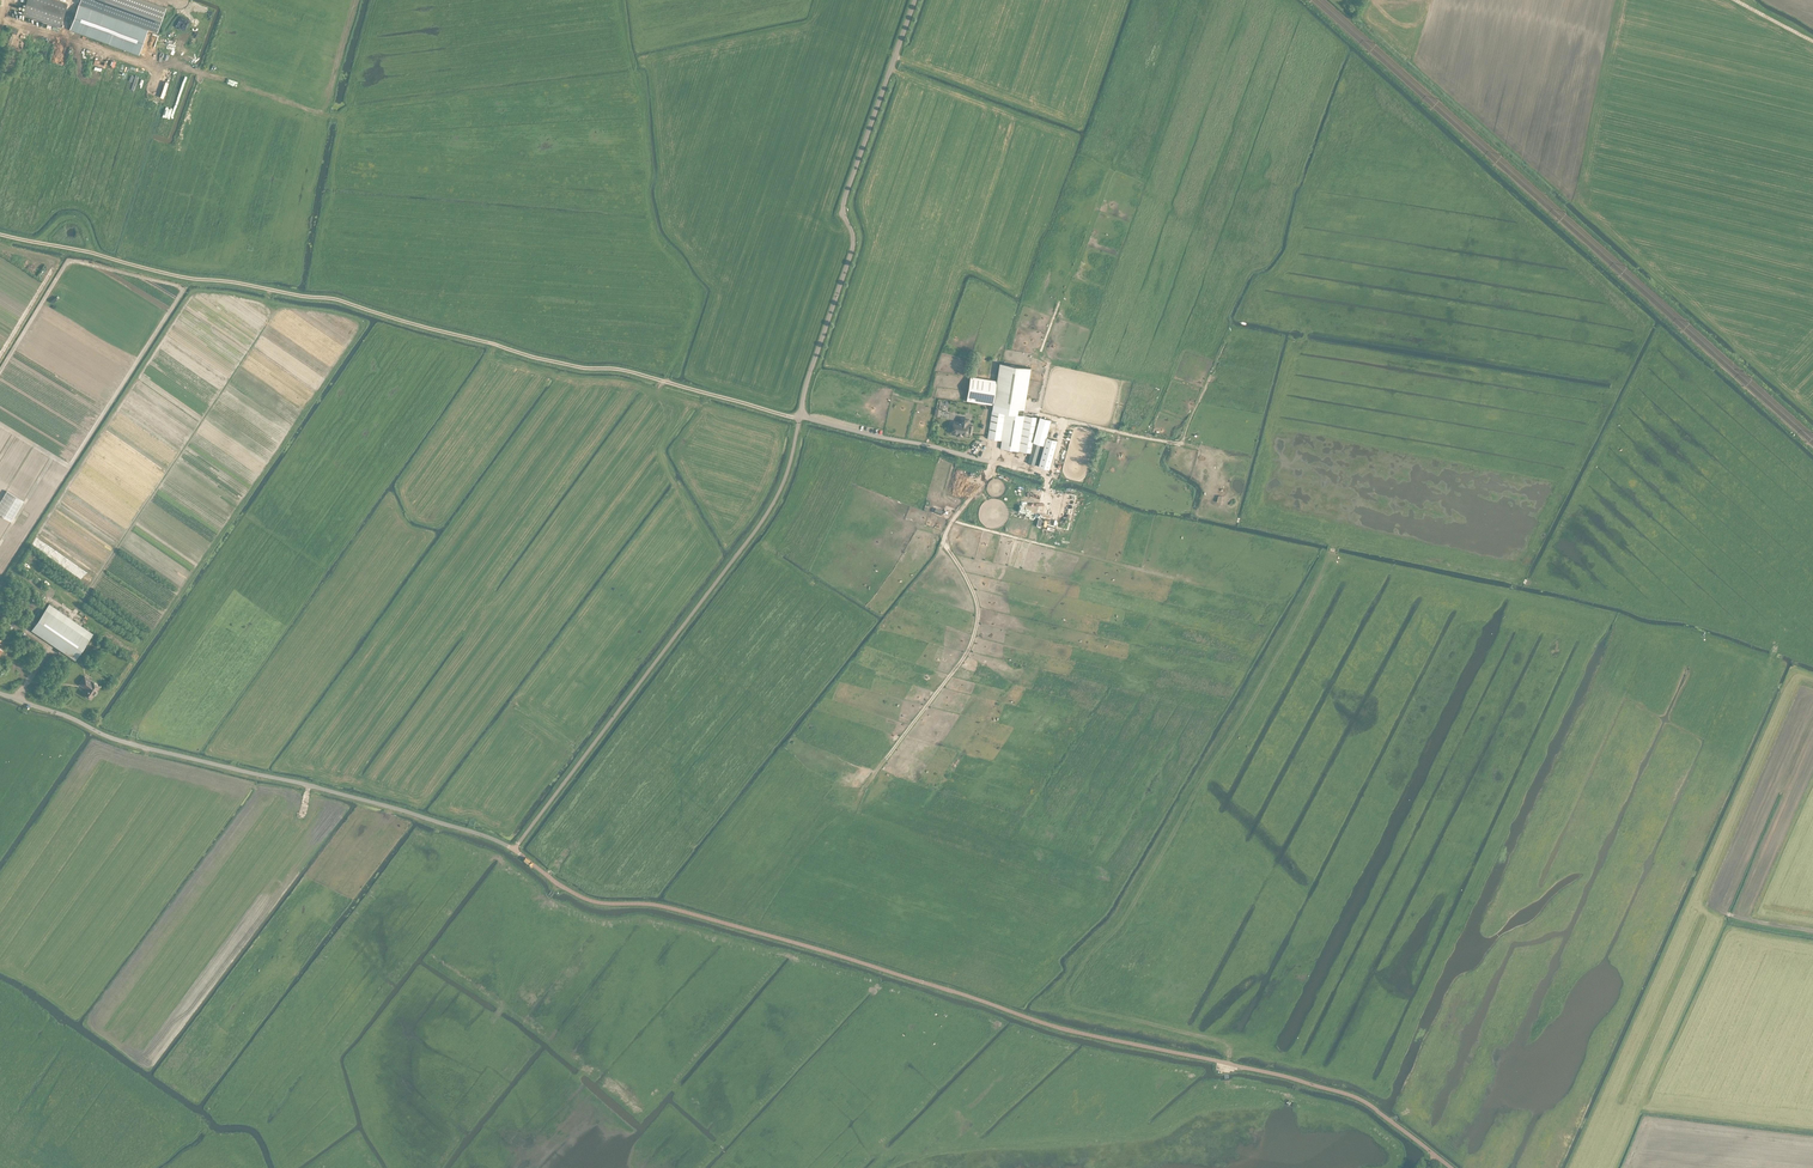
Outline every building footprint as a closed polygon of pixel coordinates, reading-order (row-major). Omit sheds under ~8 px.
[(63,16),(67,4),(54,0),(27,0),(22,15),(60,27),(63,16)] [(78,4),(84,6),(157,32),(166,8),(144,0),(80,0),(78,4)] [(78,4),(69,29),(76,32),(139,55),(149,30),(84,7),(84,6),(78,4)] [(181,27),(193,34),(197,28),(185,21),(181,27)] [(13,36),(7,34),(4,45),(9,47),(13,36)] [(1023,415),(1030,368),(1001,363),(999,363),(993,407),(992,409),(992,410),(1023,415)] [(970,376),(967,396),(978,397),(977,402),(993,405),(997,381),(970,376)] [(992,411),(992,413),(991,420),(988,433),(987,439),(1000,441),(1005,413),(992,411)] [(1000,448),(1019,451),(1024,416),(1006,413),(1000,448)] [(1024,416),(1019,451),(1030,453),(1036,418),(1024,416)] [(967,424),(968,419),(961,418),(960,423),(953,422),(951,433),(967,435),(967,433),(970,434),(972,427),(968,426),(968,424),(967,424)] [(1040,418),(1027,463),(1033,465),(1039,444),(1043,445),(1050,421),(1040,418)] [(1057,440),(1046,437),(1043,445),(1038,466),(1048,469),(1057,440)] [(13,438),(3,459),(39,478),(50,456),(13,438)] [(1019,507),(1019,512),(1024,515),(1032,518),(1048,520),(1048,516),(1045,514),(1040,514),(1037,513),(1037,509),(1033,507),(1034,506),(1034,501),(1036,496),(1037,490),(1034,496),(1035,496),(1028,495),(1031,497),(1022,496),(1022,500),(1019,507)] [(1219,495),(1217,502),(1223,504),(1225,497),(1219,495)] [(53,645),(71,619),(49,604),(31,630),(53,645)] [(75,659),(92,634),(71,619),(53,645),(75,659)] [(95,689),(97,685),(91,681),(90,681),(88,679),(84,676),(79,684),(84,687),(86,688),(82,693),(91,699),(94,695),(95,695),(96,694),(97,693),(97,692),(97,691),(95,689)]
